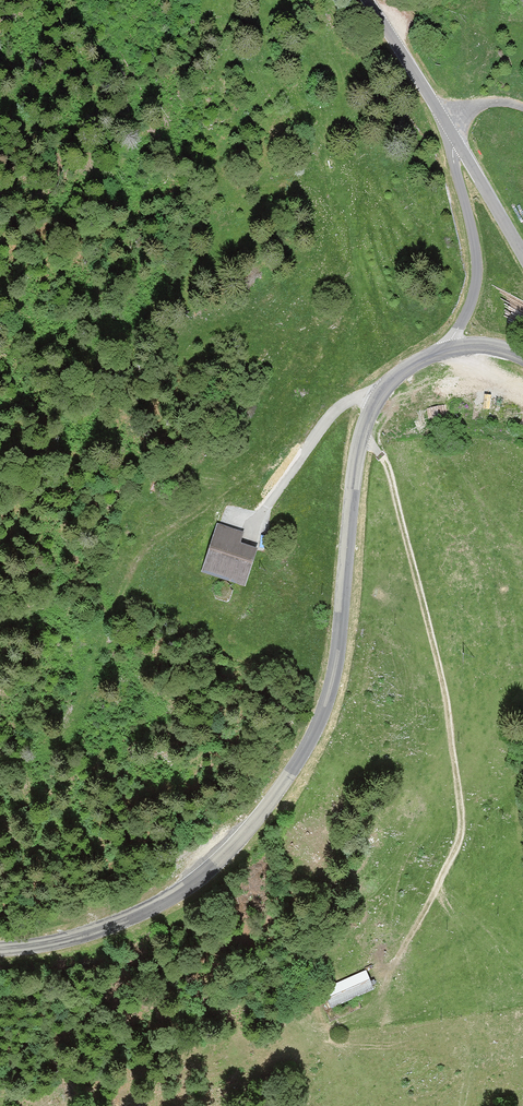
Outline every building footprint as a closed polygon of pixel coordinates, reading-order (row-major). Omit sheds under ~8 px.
[(242,534),(216,525),(200,573),(244,587),(256,550),(239,544),(242,534)] [(328,1011),(374,992),(366,972),(320,991),(328,1011)]
